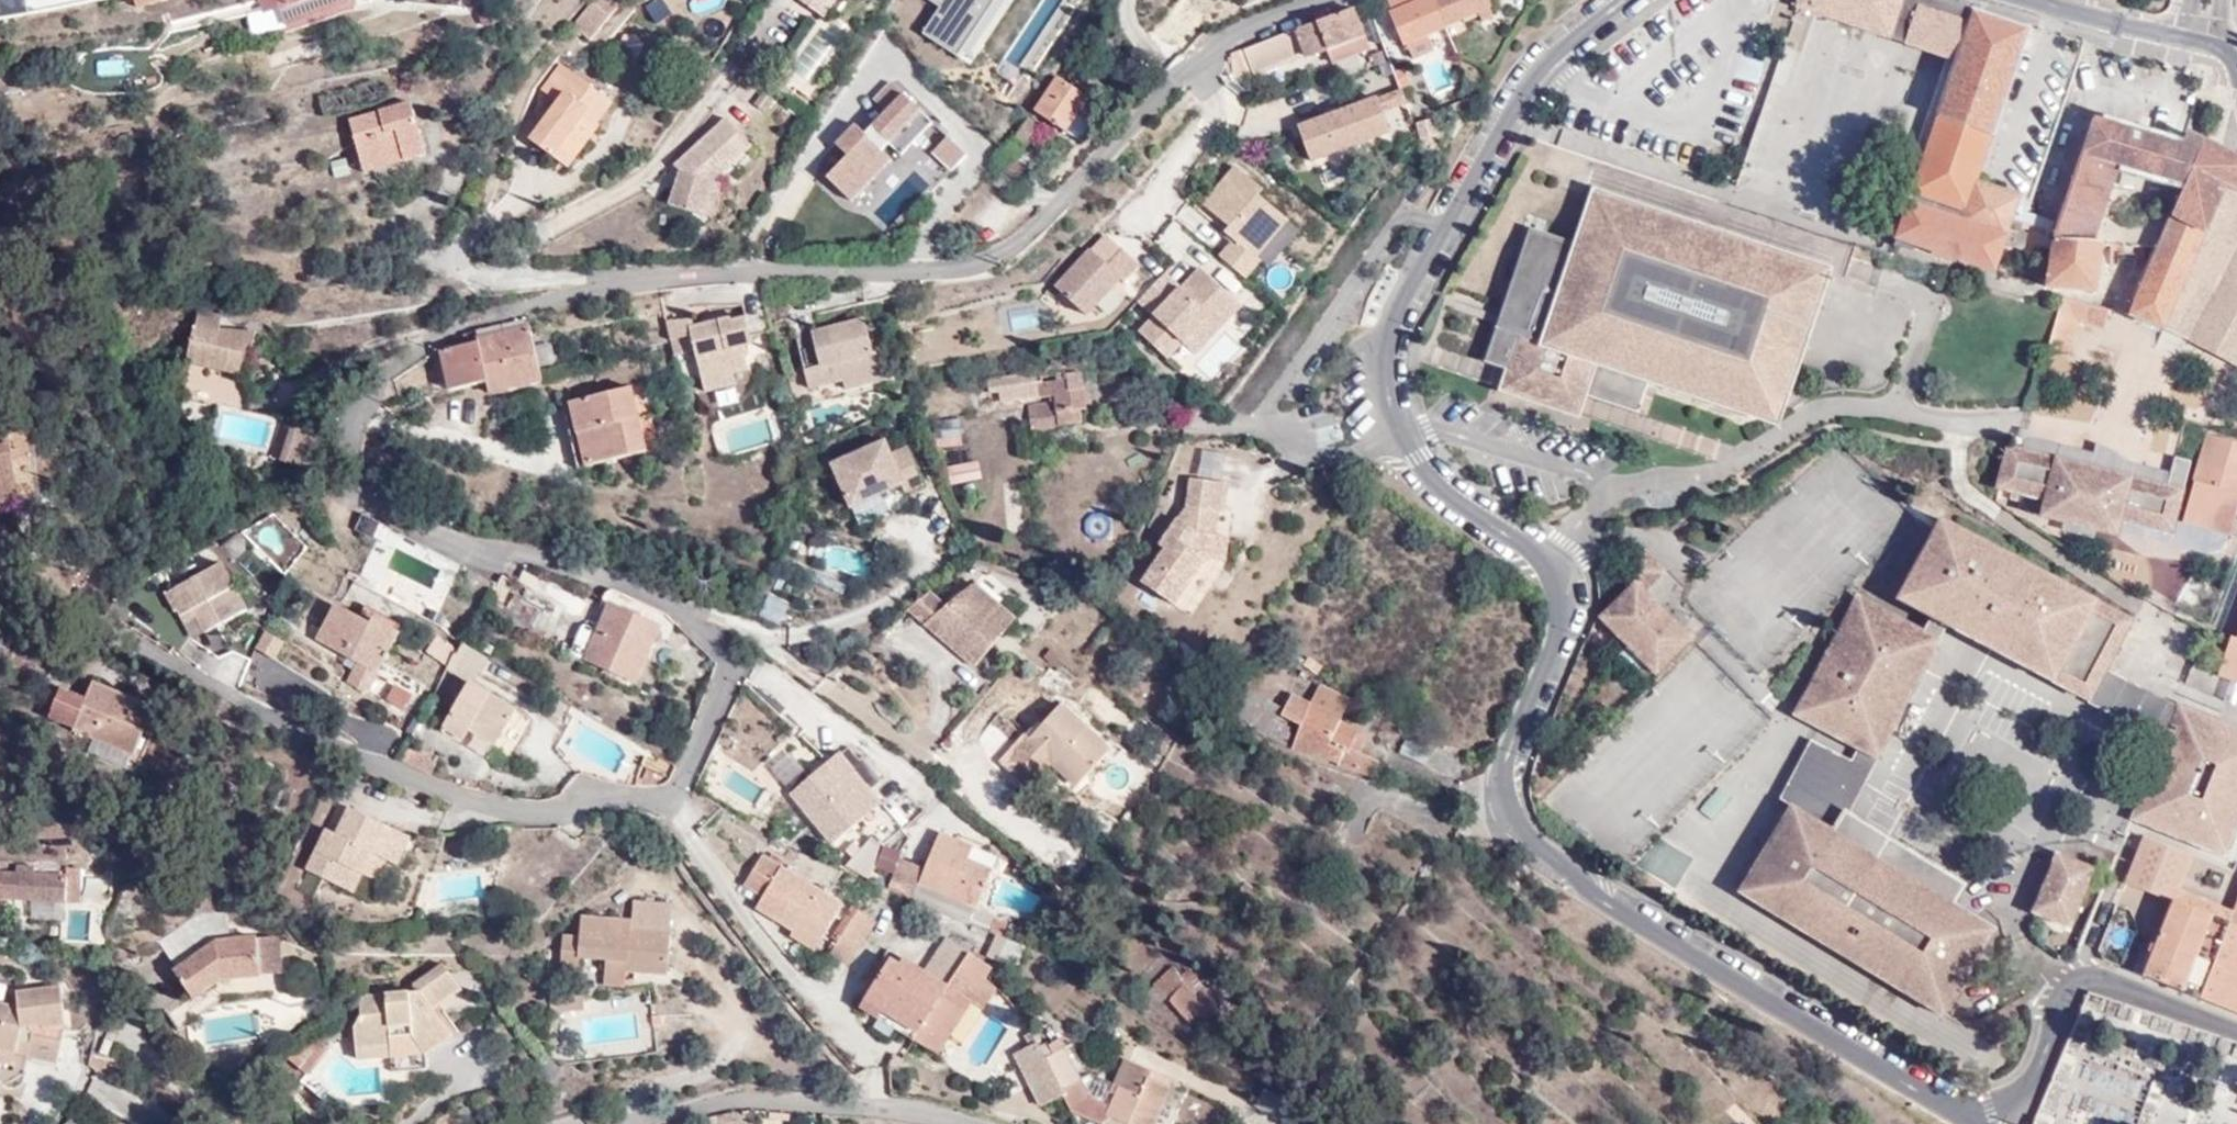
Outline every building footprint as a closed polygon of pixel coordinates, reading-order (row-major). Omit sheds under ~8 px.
[(21,14),(19,0),(0,0),(0,18),(21,14)] [(21,14),(105,0),(19,0),(21,14)] [(283,0),(258,0),(263,13),(285,5),(283,0)] [(285,5),(292,24),(353,0),(283,0),(285,5)] [(617,11),(619,8),(610,0),(596,0),(574,27),(592,42),(602,29),(605,30),(617,11)] [(798,5),(800,3),(822,19),(836,0),(791,0),(798,5)] [(917,34),(975,66),(1011,0),(935,0),(917,34)] [(1066,0),(1040,0),(1007,62),(1027,72),(1066,0)] [(1485,0),(1415,0),(1392,11),(1416,66),(1440,57),(1433,39),(1491,13),(1485,0)] [(1878,0),(1795,0),(1791,10),(1866,34),(1878,0)] [(1866,34),(1877,38),(1889,0),(1878,0),(1866,34)] [(1935,0),(1889,0),(1877,38),(1954,64),(1911,193),(1961,211),(1957,221),(1907,203),(1894,239),(1937,253),(1936,257),(1953,262),(1955,258),(1992,270),(2002,243),(2018,248),(2029,271),(2046,219),(2022,211),(2015,232),(2007,228),(2018,195),(1978,181),(2026,32),(1935,0)] [(1367,54),(1351,7),(1228,57),(1239,81),(1306,55),(1308,59),(1327,53),(1333,66),(1367,54)] [(810,16),(778,65),(800,79),(832,31),(810,16)] [(542,89),(558,101),(530,140),(571,170),(601,128),(598,126),(615,103),(561,64),(542,89)] [(1457,92),(1446,70),(1429,78),(1440,100),(1457,92)] [(1072,128),(1094,95),(1060,73),(1038,108),(1041,110),(1037,117),(1064,134),(1069,127),(1072,128)] [(935,125),(888,80),(869,99),(884,113),(864,134),(854,122),(833,143),(847,157),(826,178),(853,205),(935,125)] [(1094,95),(1072,128),(1083,136),(1105,102),(1094,95)] [(401,153),(403,162),(423,158),(409,103),(394,105),(349,116),(361,163),(401,153)] [(1379,104),(1293,134),(1312,183),(1376,160),(1375,156),(1389,151),(1385,140),(1391,138),(1379,104)] [(1411,123),(1416,141),(1440,135),(1433,116),(1411,123)] [(710,176),(746,143),(723,120),(673,163),(683,170),(669,200),(703,212),(718,183),(710,176)] [(2186,135),(2184,133),(2178,147),(2093,120),(2050,239),(2036,288),(2062,291),(2093,294),(2101,243),(2089,241),(2117,165),(2184,184),(2129,314),(2180,339),(2236,238),(2236,235),(2235,234),(2236,231),(2236,162),(2186,135)] [(1037,131),(1025,123),(1002,158),(1014,168),(1037,131)] [(933,153),(952,173),(968,157),(949,138),(933,153)] [(754,151),(746,143),(710,176),(718,183),(754,151)] [(363,171),(403,162),(401,153),(361,163),(363,171)] [(1236,170),(1202,210),(1230,234),(1227,238),(1235,245),(1221,260),(1248,284),(1264,266),(1258,261),(1290,225),(1261,199),(1265,195),(1236,170)] [(1481,365),(1503,372),(1508,374),(1511,365),(1581,388),(1579,398),(1584,399),(1637,417),(1645,389),(1769,431),(1781,422),(1832,270),(1589,189),(1570,245),(1527,230),(1481,365)] [(1911,193),(1907,203),(1957,221),(1961,211),(1911,193)] [(2182,339),(2236,371),(2236,244),(2182,339)] [(1090,254),(1057,292),(1092,323),(1126,285),(1090,254)] [(1167,276),(1141,307),(1154,319),(1139,335),(1170,364),(1184,348),(1198,360),(1242,311),(1200,274),(1184,292),(1167,276)] [(2109,313),(2060,299),(2046,351),(2068,357),(2077,326),(2103,334),(2109,313)] [(997,307),(999,333),(1040,330),(1038,304),(997,307)] [(693,319),(666,321),(675,358),(697,353),(706,395),(738,388),(736,375),(748,372),(743,348),(752,346),(745,317),(731,320),(731,317),(694,325),(693,319)] [(865,320),(812,330),(814,343),(797,345),(804,388),(842,381),(845,392),(883,385),(880,356),(874,356),(865,320)] [(218,332),(219,323),(195,321),(186,364),(244,377),(252,337),(218,332)] [(814,343),(812,330),(796,332),(797,345),(814,343)] [(532,335),(465,344),(444,351),(453,392),(486,388),(488,398),(541,388),(538,366),(534,346),(532,335)] [(551,342),(534,346),(538,366),(556,362),(551,342)] [(1508,374),(1503,372),(1495,396),(1577,423),(1584,399),(1579,398),(1581,388),(1511,365),(1508,374)] [(184,394),(234,403),(238,377),(188,368),(184,394)] [(1038,374),(992,379),(993,396),(1004,395),(1005,405),(1029,402),(1033,434),(1062,430),(1062,423),(1060,413),(1086,410),(1090,409),(1086,372),(1071,374),(1072,380),(1039,384),(1038,374)] [(621,400),(606,402),(614,464),(614,465),(632,463),(621,400)] [(614,464),(606,402),(556,409),(569,473),(614,465),(614,464)] [(1086,410),(1060,413),(1062,423),(1087,420),(1086,410)] [(218,432),(242,435),(245,415),(220,412),(218,432)] [(961,440),(960,419),(931,419),(931,439),(961,440)] [(314,435),(276,427),(269,463),(307,470),(314,435)] [(40,462),(38,429),(15,429),(15,441),(0,441),(0,501),(16,500),(14,463),(40,462)] [(2221,533),(2236,474),(2236,445),(2207,435),(2183,522),(2221,533)] [(890,440),(834,464),(854,509),(909,486),(912,493),(929,486),(912,447),(896,454),(890,440)] [(2009,482),(2018,451),(2006,448),(1999,479),(2009,482)] [(1222,479),(1227,453),(1200,449),(1196,475),(1222,479)] [(2166,489),(2018,451),(2009,482),(2110,517),(2160,532),(2172,536),(2175,520),(2190,463),(2174,459),(2166,489)] [(982,459),(951,464),(949,466),(951,480),(984,474),(982,459)] [(42,499),(40,462),(14,463),(16,500),(42,499)] [(1232,483),(1190,478),(1188,506),(1160,546),(1165,550),(1142,583),(1178,607),(1210,561),(1230,563),(1233,537),(1220,536),(1222,513),(1228,514),(1232,483)] [(2009,482),(1999,479),(1995,490),(2021,497),(2020,502),(2021,506),(2027,514),(2032,516),(2122,539),(2123,534),(2125,524),(2160,532),(2110,517),(2009,482)] [(384,525),(358,512),(349,529),(376,542),(384,525)] [(1948,624),(2055,679),(2078,635),(2114,654),(2133,618),(1940,517),(1899,599),(1932,616),(1925,631),(1922,637),(1901,627),(1904,620),(1857,596),(1796,715),(1840,738),(1878,759),(1948,624)] [(2172,536),(2216,549),(2221,533),(2183,522),(2175,520),(2172,536)] [(2125,524),(2123,534),(2207,555),(2213,554),(2216,549),(2172,536),(2160,532),(2125,524)] [(1620,571),(1627,578),(1647,555),(1642,549),(1620,571)] [(1647,555),(1627,578),(1634,585),(1601,619),(1656,675),(1691,641),(1642,591),(1664,571),(1647,555)] [(187,605),(194,617),(203,633),(246,607),(221,561),(161,591),(171,610),(175,611),(187,605)] [(950,607),(937,595),(909,615),(972,674),(1019,623),(975,582),(950,607)] [(544,606),(517,592),(504,616),(532,631),(544,606)] [(672,645),(680,628),(668,617),(614,594),(587,662),(635,685),(657,637),(672,645)] [(183,624),(194,617),(187,605),(175,611),(183,624)] [(367,628),(331,612),(314,646),(357,665),(351,679),(370,687),(395,633),(371,621),(367,628)] [(1922,637),(1925,631),(1904,620),(1901,627),(1922,637)] [(272,667),(285,642),(264,631),(251,656),(272,667)] [(2230,634),(2217,674),(2236,681),(2236,636),(2230,634)] [(2055,679),(2091,698),(2107,667),(2114,654),(2078,635),(2055,679)] [(454,656),(460,648),(440,638),(427,664),(443,673),(469,688),(470,689),(480,671),(454,656)] [(480,671),(485,662),(460,648),(454,656),(480,671)] [(2091,698),(2166,738),(2179,706),(2107,667),(2091,698)] [(90,698),(61,687),(49,719),(76,729),(75,733),(136,757),(156,705),(96,682),(90,698)] [(402,693),(378,682),(370,699),(395,709),(402,693)] [(1307,702),(1337,717),(1345,700),(1315,687),(1307,702)] [(514,714),(470,689),(469,688),(446,728),(465,738),(468,731),(497,747),(514,714)] [(1335,720),(1337,717),(1307,702),(1289,694),(1277,715),(1297,725),(1327,738),(1317,761),(1367,778),(1375,761),(1357,754),(1363,737),(1352,732),(1354,728),(1335,720)] [(2134,815),(2223,853),(2236,819),(2236,725),(2180,702),(2179,706),(2166,738),(2134,815)] [(1097,728),(1073,707),(1030,750),(1027,745),(1003,773),(1053,817),(1109,756),(1089,736),(1097,728)] [(1288,749),(1317,761),(1327,738),(1297,725),(1288,749)] [(460,746),(465,738),(446,728),(441,736),(460,746)] [(1848,814),(1878,759),(1840,738),(1828,762),(1807,750),(1781,800),(1793,807),(1836,833),(1846,813),(1848,814)] [(1432,752),(1405,742),(1401,755),(1426,765),(1432,752)] [(397,761),(421,773),(429,757),(405,745),(397,761)] [(863,826),(885,848),(904,833),(842,759),(793,797),(834,846),(863,826)] [(1408,777),(1397,772),(1393,782),(1404,786),(1408,777)] [(320,834),(309,829),(290,871),(292,871),(282,891),(299,900),(309,879),(336,893),(346,874),(355,879),(365,858),(373,861),(374,859),(382,862),(394,838),(331,806),(320,834)] [(1769,862),(1763,858),(1741,894),(1945,1016),(1997,929),(1955,904),(1836,833),(1793,807),(1772,844),(1778,848),(1769,862)] [(1966,884),(1848,814),(1846,813),(1836,833),(1955,904),(1966,884)] [(2223,853),(2235,857),(2236,851),(2236,819),(2223,853)] [(2128,880),(2175,898),(2179,887),(2191,854),(2146,835),(2128,880)] [(976,852),(944,839),(924,889),(979,913),(994,874),(972,865),(976,852)] [(1772,844),(1763,858),(1769,862),(1778,848),(1772,844)] [(2071,925),(2094,867),(2058,853),(2035,910),(2071,925)] [(373,861),(363,879),(378,885),(388,865),(382,862),(374,859),(373,861)] [(761,908),(797,933),(802,927),(823,941),(843,911),(774,862),(753,894),(765,901),(761,908)] [(64,874),(64,881),(0,877),(0,901),(76,905),(77,891),(111,892),(111,876),(64,874)] [(2179,887),(2175,898),(2231,919),(2235,910),(2179,887)] [(2157,978),(2179,924),(2236,946),(2236,904),(2235,910),(2231,919),(2175,898),(2145,974),(2157,978)] [(615,920),(565,915),(562,936),(547,934),(544,967),(563,969),(564,959),(589,961),(587,986),(608,988),(609,972),(650,976),(657,904),(617,900),(615,920)] [(66,907),(66,938),(87,938),(86,907),(66,907)] [(877,924),(859,912),(833,950),(851,964),(877,924)] [(2157,978),(2236,1009),(2236,946),(2179,924),(2157,978)] [(802,927),(797,933),(793,939),(814,953),(823,941),(802,927)] [(951,994),(969,969),(922,935),(902,959),(951,994)] [(259,979),(255,941),(206,945),(167,971),(189,1001),(217,982),(259,979)] [(986,981),(994,969),(977,958),(969,969),(951,994),(902,959),(864,1011),(937,1062),(990,985),(986,981)] [(404,992),(342,995),(344,1018),(337,1027),(341,1061),(375,1058),(375,1072),(411,1069),(409,1055),(437,1035),(418,1010),(445,990),(426,962),(398,984),(404,992)] [(1207,1008),(1217,998),(1208,987),(1197,997),(1178,977),(1182,974),(1172,965),(1146,994),(1167,1001),(1188,1026),(1194,1021),(1203,1032),(1216,1019),(1207,1008)] [(16,1055),(56,1064),(60,1044),(38,1039),(38,1031),(68,1027),(62,985),(21,991),(23,1006),(0,1001),(0,1051),(16,1055)] [(1063,1095),(1045,1060),(1037,1046),(1015,1057),(1043,1106),(1063,1095)] [(0,1051),(0,1065),(14,1069),(16,1055),(0,1051)] [(1080,1088),(1061,1053),(1045,1060),(1063,1095),(1072,1113),(1080,1088)] [(1080,1088),(1072,1113),(1078,1122),(1085,1123),(1117,1123),(1118,1120),(1129,1123),(1153,1123),(1167,1083),(1118,1062),(1109,1082),(1085,1073),(1080,1088)]
